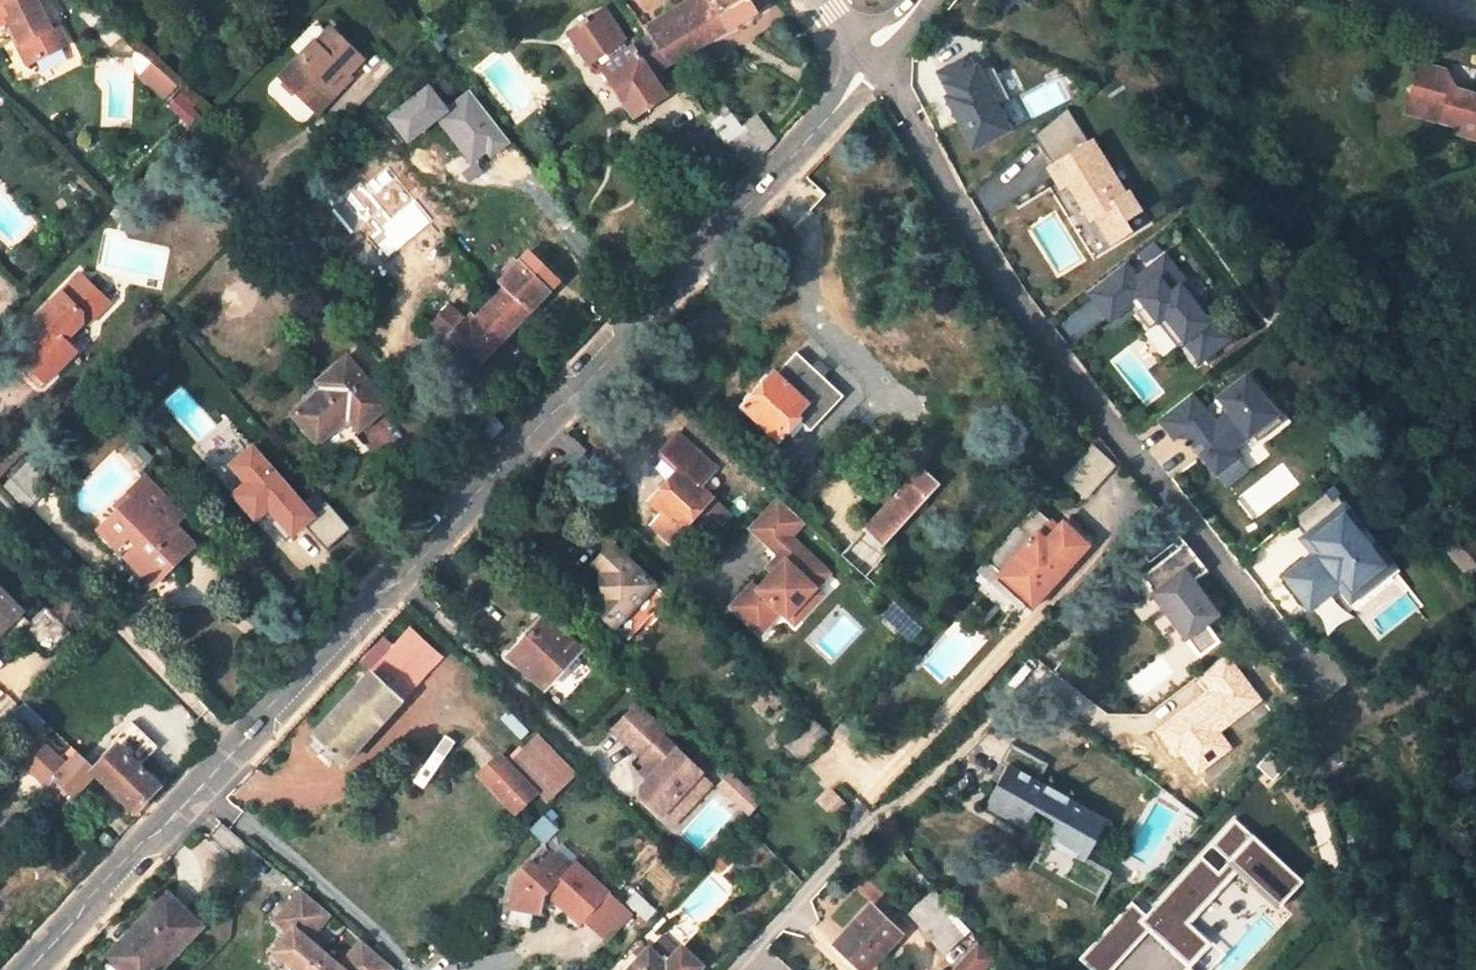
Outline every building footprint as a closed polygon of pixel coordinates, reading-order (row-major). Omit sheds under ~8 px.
[(33,0),(0,0),(0,26),(8,23),(29,64),(66,46),(56,26),(49,30),(33,0)] [(768,2),(766,0),(689,0),(644,28),(650,37),(670,65),(758,12),(757,10),(768,2)] [(606,11),(602,13),(623,44),(627,41),(606,11)] [(602,13),(590,21),(588,18),(580,24),(582,27),(571,35),(592,66),(601,59),(606,67),(604,68),(635,117),(665,97),(652,76),(670,65),(650,37),(626,54),(621,46),(623,44),(602,13)] [(438,52),(444,47),(439,41),(445,36),(438,29),(428,39),(438,52)] [(362,60),(331,30),(282,79),(317,113),(352,78),(348,74),(362,60)] [(996,105),(1009,99),(992,67),(979,74),(970,56),(937,72),(949,95),(945,97),(972,149),(1009,130),(996,105)] [(162,99),(176,84),(151,60),(136,75),(162,99)] [(1444,75),(1417,67),(1410,96),(1424,100),(1420,113),(1424,123),(1454,131),(1452,139),(1475,146),(1475,101),(1452,93),(1444,75)] [(1410,96),(1403,117),(1424,123),(1420,113),(1424,100),(1410,96)] [(775,140),(759,117),(742,129),(725,106),(708,119),(725,144),(730,141),(746,165),(762,153),(763,154),(775,140)] [(1065,108),(1033,136),(1052,166),(1048,168),(1059,187),(1066,182),(1082,208),(1092,202),(1098,211),(1092,215),(1109,242),(1129,229),(1123,219),(1137,210),(1127,193),(1123,196),(1090,142),(1087,144),(1065,108)] [(1092,215),(1084,220),(1101,247),(1109,242),(1092,215)] [(1195,307),(1179,287),(1185,283),(1164,256),(1129,284),(1116,268),(1087,291),(1109,319),(1132,302),(1138,297),(1144,305),(1138,310),(1135,313),(1148,329),(1157,321),(1176,346),(1183,340),(1199,360),(1228,337),(1201,303),(1195,307)] [(551,292),(518,260),(499,280),(505,287),(488,306),(513,332),(551,292)] [(1135,279),(1123,263),(1116,268),(1129,284),(1135,279)] [(80,277),(39,319),(49,329),(48,330),(19,359),(45,384),(74,354),(64,344),(80,327),(90,328),(109,306),(80,277)] [(1201,303),(1185,283),(1179,287),(1195,307),(1201,303)] [(1144,305),(1138,297),(1132,302),(1138,310),(1144,305)] [(475,318),(472,314),(451,336),(437,323),(421,340),(466,382),(513,332),(488,306),(475,318)] [(845,396),(798,353),(776,375),(774,373),(769,378),(766,375),(761,381),(762,386),(754,394),(752,392),(750,393),(748,394),(745,397),(743,400),(743,401),(745,403),(742,407),(780,442),(800,420),(813,431),(845,396)] [(9,369),(35,393),(45,384),(19,359),(9,369)] [(390,407),(349,359),(318,385),(322,390),(293,415),(319,446),(348,421),(359,433),(390,407)] [(1281,421),(1264,399),(1269,395),(1251,371),(1217,398),(1229,413),(1214,424),(1190,394),(1162,416),(1158,419),(1174,438),(1183,431),(1193,445),(1200,439),(1208,449),(1201,455),(1216,473),(1237,457),(1235,455),(1232,451),(1252,435),(1257,441),(1281,421)] [(503,427),(471,394),(455,411),(487,444),(503,427)] [(1287,417),(1269,395),(1264,399),(1281,421),(1287,417)] [(714,468),(678,435),(664,451),(681,467),(649,503),(662,514),(651,526),(670,543),(697,514),(712,526),(717,521),(721,524),(730,515),(698,486),(714,468)] [(1208,449),(1200,439),(1193,445),(1190,447),(1198,457),(1201,455),(1208,449)] [(278,457),(265,442),(256,450),(269,464),(278,457)] [(286,504),(301,490),(285,473),(289,470),(284,465),(280,468),(279,467),(269,475),(276,484),(271,487),(286,504)] [(883,546),(941,482),(924,466),(842,556),(876,588),(891,571),(880,561),(889,551),(883,546)] [(41,495),(20,475),(7,488),(27,509),(41,495)] [(145,475),(113,506),(118,512),(108,522),(97,532),(113,549),(124,538),(134,548),(123,559),(152,588),(194,546),(173,525),(184,515),(145,475)] [(1401,570),(1382,547),(1372,556),(1349,527),(1359,518),(1333,485),(1292,517),(1323,557),(1310,568),(1304,560),(1284,576),(1308,607),(1345,578),(1357,594),(1364,588),(1371,597),(1393,579),(1392,577),(1401,570)] [(804,522),(779,499),(751,530),(780,556),(786,561),(775,574),(759,590),(754,585),(733,608),(761,634),(782,612),(796,625),(811,609),(803,602),(816,588),(807,580),(821,565),(790,537),(804,522)] [(310,527),(326,545),(347,527),(332,508),(310,527)] [(995,580),(1028,610),(1049,588),(1087,546),(1062,523),(1056,529),(1048,522),(1032,508),(1000,544),(985,561),(1000,575),(995,580)] [(134,548),(124,538),(113,549),(123,559),(134,548)] [(1196,656),(1216,642),(1204,626),(1217,617),(1204,600),(1202,601),(1190,584),(1207,572),(1185,544),(1143,576),(1154,592),(1152,594),(1196,656)] [(673,603),(611,547),(594,566),(606,577),(606,598),(595,610),(628,641),(640,628),(646,633),(673,603)] [(786,561),(780,556),(769,568),(775,574),(786,561)] [(830,573),(821,565),(807,580),(816,588),(830,573)] [(824,595),(816,588),(803,602),(811,609),(824,595)] [(0,591),(0,631),(9,640),(29,622),(0,591)] [(29,622),(9,640),(35,666),(68,634),(43,609),(29,622)] [(581,649),(544,615),(507,656),(544,690),(581,649)] [(439,658),(410,632),(395,647),(385,637),(362,661),(372,671),(313,736),(343,764),(439,658)] [(7,720),(28,741),(46,724),(25,703),(7,720)] [(645,769),(654,776),(649,781),(641,789),(642,799),(660,816),(698,775),(700,773),(663,739),(667,735),(636,707),(613,732),(643,760),(640,763),(645,769)] [(799,757),(825,731),(814,720),(788,746),(799,757)] [(111,745),(115,749),(94,771),(93,772),(95,775),(116,794),(141,768),(150,759),(153,746),(131,724),(111,745)] [(508,754),(551,798),(577,773),(534,729),(508,754)] [(71,760),(66,766),(40,740),(24,756),(35,767),(32,770),(49,786),(54,781),(73,799),(95,775),(93,772),(94,771),(71,748),(66,755),(71,760)] [(1087,858),(1108,820),(1039,782),(1049,764),(1011,743),(991,778),(999,783),(986,806),(1026,829),(1036,811),(1056,822),(1032,863),(1099,900),(1113,875),(1087,860),(1087,858)] [(535,793),(497,757),(479,777),(516,813),(535,793)] [(116,794),(135,812),(159,787),(141,768),(116,794)] [(641,774),(649,781),(654,776),(645,769),(641,774)] [(752,811),(762,794),(726,773),(716,790),(752,811)] [(662,814),(673,825),(709,786),(698,775),(662,814)] [(1234,819),(1145,918),(1128,904),(1080,959),(1091,969),(1111,969),(1150,930),(1189,964),(1211,942),(1191,922),(1237,873),(1281,907),(1299,880),(1234,819)] [(576,861),(560,845),(553,852),(570,868),(576,861)] [(547,891),(580,924),(587,917),(609,938),(633,915),(576,861),(570,868),(553,852),(539,867),(531,861),(516,876),(508,906),(539,914),(543,896),(547,891)] [(1113,875),(1114,873),(1087,858),(1087,860),(1113,875)] [(933,891),(908,916),(945,955),(969,933),(933,891)] [(301,892),(275,922),(289,934),(272,952),(293,969),(391,969),(376,957),(370,965),(354,951),(338,969),(307,942),(329,916),(301,892)] [(656,912),(637,893),(628,904),(647,922),(656,912)] [(167,895),(107,959),(118,969),(160,969),(200,927),(167,895)] [(871,907),(833,947),(857,969),(868,969),(900,935),(871,907)] [(668,957),(679,939),(663,929),(652,947),(668,957)] [(977,942),(951,969),(983,969),(993,960),(977,942)] [(376,957),(360,943),(354,951),(370,965),(376,957)] [(680,950),(663,966),(648,952),(631,969),(696,969),(698,967),(680,950)]
